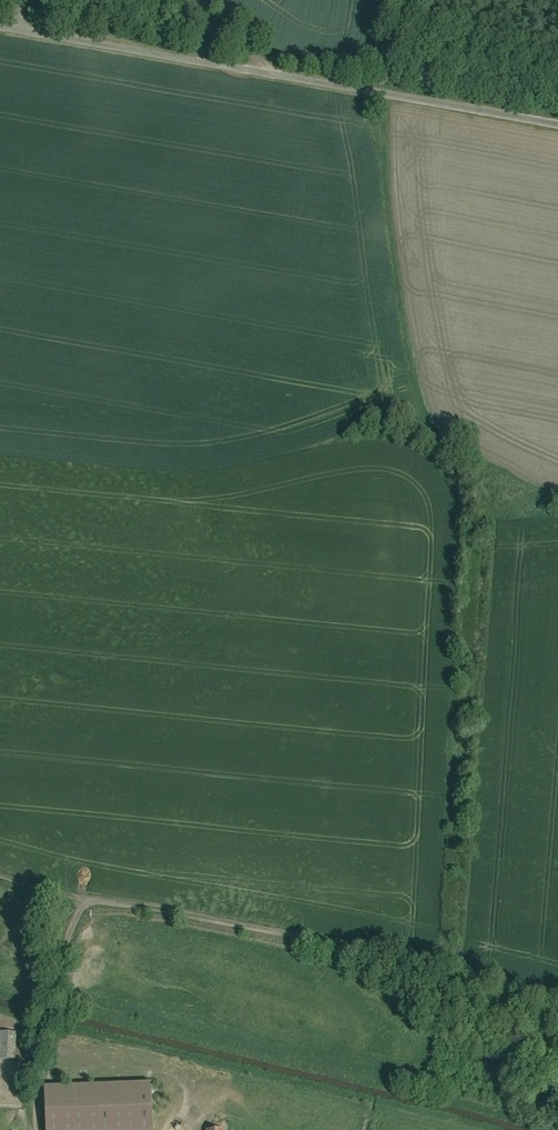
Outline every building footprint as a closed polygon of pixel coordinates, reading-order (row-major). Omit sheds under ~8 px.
[(1,1029),(0,1045),(0,1056),(17,1057),(18,1030),(1,1029)] [(46,1084),(47,1129),(152,1129),(151,1081),(46,1084)]
